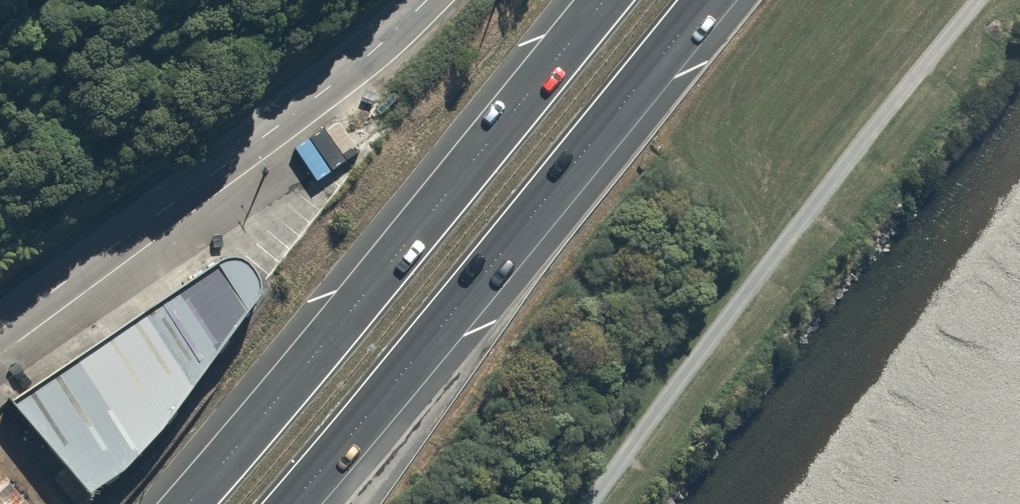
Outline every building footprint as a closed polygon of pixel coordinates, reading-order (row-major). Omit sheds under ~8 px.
[(0,397),(0,431),(58,497),(97,464),(217,319),(228,295),(212,276),(188,274),(0,397)]
